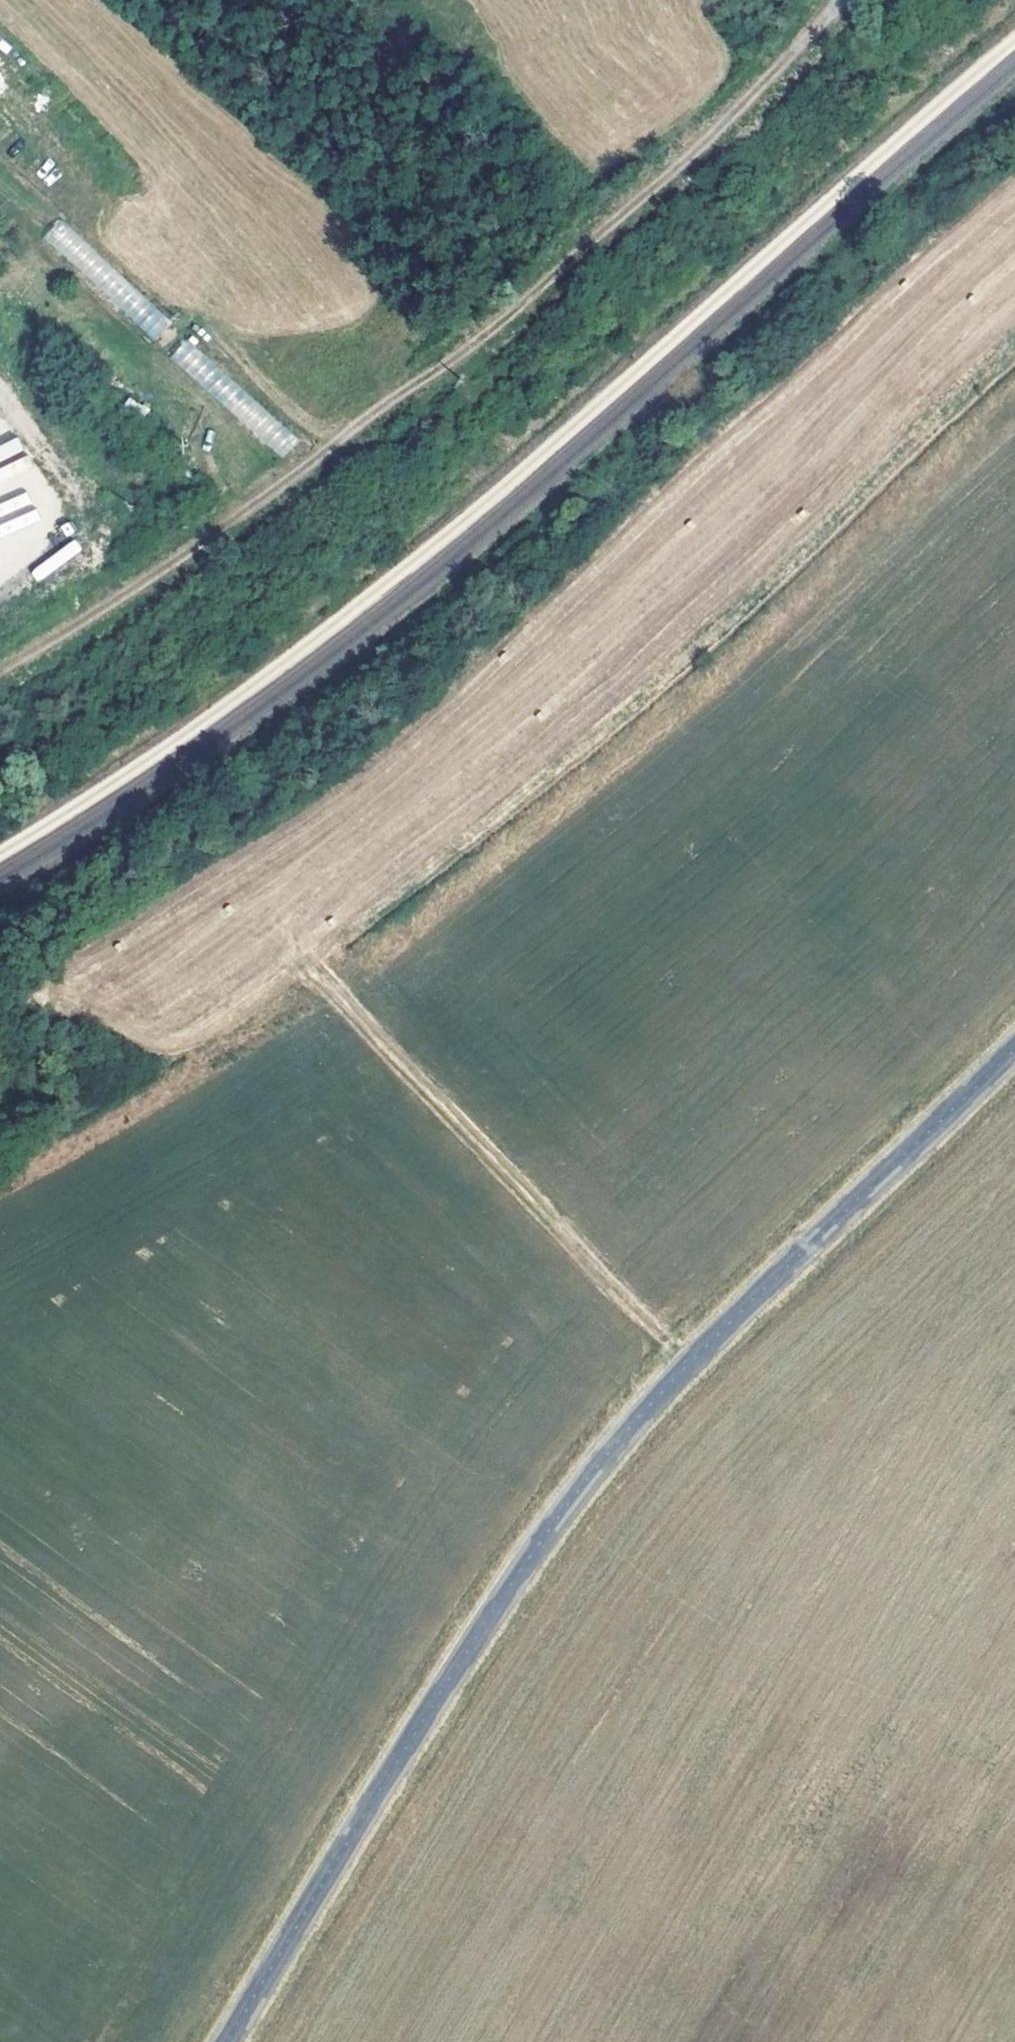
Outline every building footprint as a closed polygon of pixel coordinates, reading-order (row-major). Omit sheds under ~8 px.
[(153,341),(170,323),(61,218),(43,236),(153,341)] [(282,458),(299,439),(186,337),(169,355),(282,458)] [(22,451),(18,439),(0,446),(0,460),(22,451)] [(39,521),(24,487),(0,497),(0,537),(39,521)]
